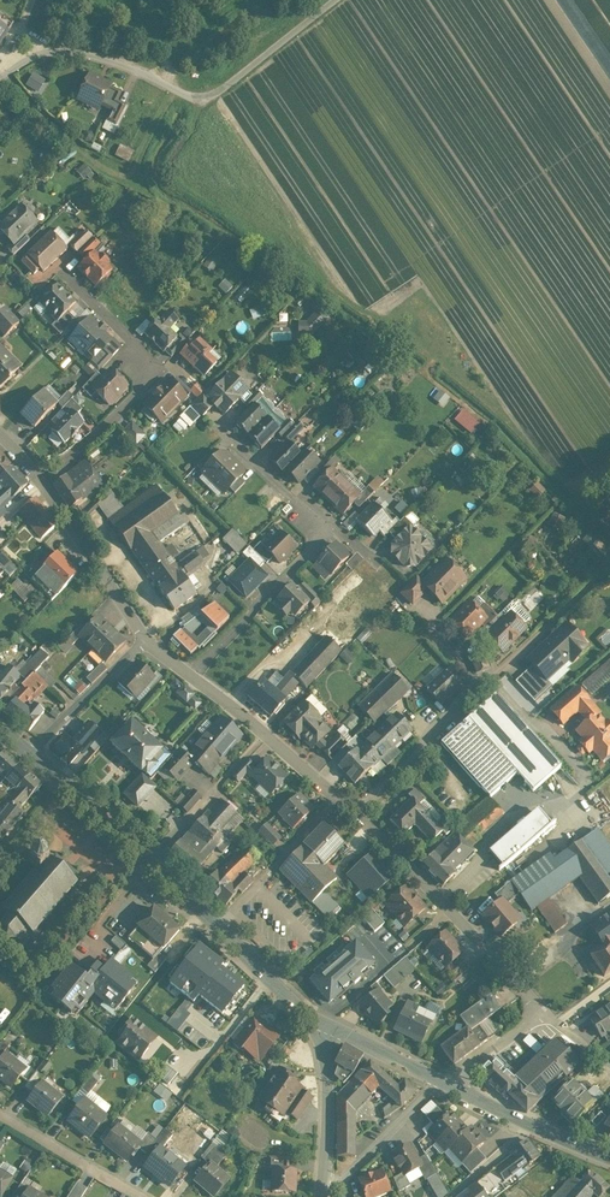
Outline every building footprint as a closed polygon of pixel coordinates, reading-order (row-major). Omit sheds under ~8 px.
[(0,14),(0,24),(9,30),(13,23),(0,14)] [(0,24),(0,43),(9,30),(0,24)] [(111,85),(90,75),(77,100),(86,104),(87,102),(100,108),(101,106),(111,111),(115,104),(116,104),(117,102),(121,93),(110,88),(111,85)] [(111,111),(107,121),(115,125),(125,106),(117,102),(116,104),(115,104),(111,111)] [(59,149),(53,142),(46,148),(52,155),(53,155),(57,160),(64,155),(59,149)] [(120,144),(115,155),(128,161),(133,150),(120,144)] [(86,179),(94,173),(85,163),(78,170),(86,179)] [(13,213),(10,213),(5,217),(5,221),(0,225),(0,232),(1,233),(4,233),(12,242),(14,244),(24,235),(36,223),(29,216),(32,214),(23,204),(13,213)] [(69,240),(58,228),(53,233),(66,248),(69,245),(75,239),(73,236),(69,240)] [(75,239),(69,245),(78,254),(93,239),(85,230),(75,239)] [(51,232),(27,255),(28,255),(22,261),(34,274),(40,268),(43,272),(67,249),(66,248),(53,233),(51,232)] [(24,235),(14,244),(12,242),(7,247),(14,255),(29,240),(24,235)] [(93,239),(78,254),(85,261),(94,252),(95,253),(101,247),(93,239)] [(85,261),(77,269),(95,287),(103,279),(106,279),(109,275),(109,272),(111,269),(107,265),(109,263),(101,255),(99,257),(95,253),(94,252),(85,261)] [(226,279),(219,286),(226,293),(233,286),(226,279)] [(76,303),(57,285),(40,303),(47,310),(46,311),(56,321),(57,322),(67,312),(76,303)] [(12,317),(5,309),(0,313),(0,328),(12,317)] [(67,312),(57,322),(56,321),(51,326),(60,335),(76,320),(67,312)] [(160,321),(158,319),(144,334),(164,353),(165,351),(178,338),(177,337),(169,330),(178,321),(169,312),(160,321)] [(0,328),(0,330),(6,336),(19,324),(12,317),(0,328)] [(90,318),(85,324),(83,324),(79,328),(79,330),(70,340),(79,348),(76,351),(82,357),(85,354),(92,361),(105,348),(111,341),(97,328),(99,326),(90,318)] [(178,338),(165,351),(171,357),(186,342),(179,335),(177,337),(178,338)] [(111,341),(105,348),(113,356),(121,347),(113,340),(111,341)] [(211,353),(200,342),(191,352),(189,349),(182,356),(203,375),(215,363),(208,356),(211,353)] [(18,369),(6,356),(8,354),(0,346),(0,387),(18,369)] [(105,348),(92,361),(89,363),(98,372),(113,356),(105,348)] [(98,372),(89,363),(83,370),(92,378),(97,373),(98,372)] [(127,386),(111,370),(103,379),(92,389),(96,392),(109,405),(110,404),(113,404),(119,398),(119,394),(127,386)] [(92,378),(82,389),(91,397),(96,392),(92,389),(103,379),(97,373),(92,378)] [(208,397),(208,398),(214,404),(214,405),(217,409),(218,408),(224,414),(240,398),(236,394),(243,387),(231,375),(208,397)] [(186,397),(169,380),(163,387),(180,404),(186,397)] [(180,404),(163,387),(144,406),(161,423),(180,404)] [(433,399),(444,406),(450,396),(439,389),(433,399)] [(257,391),(244,404),(249,409),(254,404),(255,405),(263,397),(257,391)] [(43,392),(21,413),(35,427),(56,405),(43,392)] [(68,392),(57,403),(63,408),(72,399),(74,398),(68,392)] [(208,397),(203,392),(190,406),(202,417),(214,405),(214,404),(208,398),(208,397)] [(249,409),(236,423),(237,425),(236,426),(240,430),(241,429),(248,436),(275,409),(274,408),(274,405),(269,400),(266,400),(263,397),(255,405),(254,404),(249,409)] [(63,408),(61,410),(67,415),(71,411),(76,415),(82,410),(72,399),(63,408)] [(455,418),(471,433),(480,422),(464,408),(455,418)] [(275,409),(248,436),(256,443),(254,444),(259,448),(260,447),(261,448),(276,433),(280,430),(279,429),(287,421),(284,417),(284,415),(279,410),(276,410),(275,409)] [(67,415),(51,431),(64,444),(71,437),(72,438),(79,431),(77,430),(84,423),(76,415),(71,411),(67,415)] [(287,421),(279,429),(280,430),(276,433),(282,438),(284,436),(294,425),(288,420),(287,421)] [(294,425),(284,436),(290,441),(303,428),(297,423),(294,425)] [(137,429),(132,424),(124,432),(136,444),(141,439),(134,432),(137,429)] [(287,443),(270,460),(283,472),(286,470),(300,455),(287,443)] [(203,471),(218,456),(213,450),(197,466),(203,471)] [(214,482),(234,463),(229,458),(229,454),(226,451),(222,451),(218,456),(203,471),(214,482)] [(300,455),(286,470),(299,483),(318,462),(313,457),(310,457),(304,451),(300,455)] [(11,467),(0,454),(0,477),(11,467)] [(86,463),(73,473),(72,471),(65,476),(82,500),(102,484),(86,463)] [(214,482),(225,492),(230,487),(240,477),(244,473),(244,469),(242,467),(238,467),(234,463),(214,482)] [(0,492),(0,508),(3,505),(26,484),(11,467),(0,477),(0,484),(3,487),(1,489),(2,490),(0,492)] [(180,468),(157,485),(163,494),(164,495),(188,479),(180,468)] [(332,469),(315,487),(328,500),(346,483),(332,469)] [(82,500),(65,476),(54,485),(70,509),(82,500)] [(240,477),(230,487),(235,492),(245,482),(240,477)] [(538,481),(530,489),(536,496),(545,488),(538,481)] [(359,495),(346,483),(328,500),(342,514),(354,502),(359,496),(359,495)] [(157,485),(109,520),(115,528),(163,494),(157,485)] [(368,486),(359,495),(359,496),(354,502),(359,507),(374,492),(368,486)] [(163,494),(115,528),(131,551),(153,535),(179,516),(164,495),(163,494)] [(36,497),(19,510),(24,517),(41,503),(36,497)] [(403,515),(410,507),(402,500),(395,508),(403,515)] [(41,503),(24,517),(41,538),(57,525),(41,503)] [(373,503),(356,521),(374,538),(379,532),(391,520),(388,518),(373,503)] [(548,524),(560,529),(566,517),(553,511),(548,524)] [(190,521),(184,513),(179,517),(185,524),(190,521)] [(392,514),(388,518),(391,520),(379,532),(385,537),(389,532),(400,522),(392,514)] [(179,516),(153,535),(159,543),(185,524),(179,517),(179,516)] [(400,522),(389,532),(398,541),(410,529),(414,526),(405,517),(400,522)] [(398,541),(393,546),(393,553),(406,566),(413,566),(430,549),(410,529),(398,541)] [(246,544),(232,531),(223,540),(237,554),(246,544)] [(265,547),(265,548),(273,556),(280,563),(295,548),(280,532),(265,547)] [(159,543),(153,535),(132,550),(160,589),(181,574),(175,566),(159,543)] [(265,547),(260,542),(253,549),(265,562),(266,563),(273,556),(265,548),(265,547)] [(335,543),(318,561),(331,574),(349,556),(335,543)] [(253,549),(249,546),(243,553),(249,560),(258,568),(265,562),(253,549)] [(355,569),(362,555),(354,551),(347,565),(355,569)] [(195,552),(175,566),(181,574),(185,580),(205,565),(195,552)] [(3,553),(0,556),(0,568),(5,572),(4,573),(9,577),(18,568),(3,553)] [(57,553),(41,570),(62,590),(78,573),(57,553)] [(447,559),(428,579),(426,577),(421,581),(421,582),(426,587),(441,602),(458,585),(461,585),(464,582),(464,578),(461,575),(458,575),(445,563),(448,560),(447,559)] [(249,560),(229,580),(246,597),(266,577),(258,568),(249,560)] [(62,590),(41,570),(31,580),(52,601),(62,590)] [(160,589),(159,590),(174,611),(196,595),(185,580),(181,574),(160,589)] [(416,576),(401,592),(413,604),(423,593),(421,592),(426,587),(421,582),(421,581),(416,576)] [(32,595),(18,580),(10,588),(24,603),(32,595)] [(315,594),(304,583),(299,588),(301,590),(301,593),(308,600),(315,594)] [(292,584),(277,599),(282,604),(278,608),(286,616),(293,610),(298,614),(310,602),(308,600),(301,593),(301,590),(299,588),(296,588),(292,584)] [(504,600),(509,594),(502,588),(497,595),(504,600)] [(315,594),(308,600),(310,602),(315,607),(322,601),(315,594)] [(512,601),(501,613),(506,618),(491,633),(488,636),(503,650),(525,628),(522,625),(529,618),(512,601)] [(209,627),(215,633),(229,618),(214,604),(202,612),(185,625),(183,626),(184,628),(190,633),(202,621),(209,627)] [(469,604),(451,622),(467,637),(481,623),(480,623),(492,611),(485,604),(477,611),(469,604)] [(198,607),(181,619),(185,625),(202,612),(198,607)] [(492,611),(480,623),(481,623),(486,628),(497,616),(492,611)] [(497,616),(486,628),(491,633),(506,618),(501,613),(497,616)] [(86,630),(80,637),(92,649),(111,630),(99,617),(86,630)] [(566,624),(547,641),(550,643),(533,659),(550,677),(569,659),(572,662),(588,647),(566,624)] [(81,625),(66,640),(72,646),(80,637),(86,630),(81,625)] [(173,638),(170,641),(177,648),(181,645),(190,654),(197,647),(199,649),(202,645),(203,646),(216,634),(215,633),(209,627),(197,640),(190,633),(184,628),(181,631),(180,629),(173,637),(173,638)] [(92,649),(87,654),(99,666),(102,663),(104,661),(105,662),(124,642),(111,630),(92,649)] [(326,637),(316,648),(292,673),(291,674),(299,682),(306,688),(341,651),(339,649),(327,637),(326,637)] [(54,652),(45,644),(40,649),(49,658),(54,652)] [(31,658),(26,663),(27,665),(18,674),(20,676),(26,682),(34,673),(49,658),(41,651),(33,660),(31,658)] [(485,653),(471,658),(476,671),(490,666),(485,653)] [(582,684),(592,695),(609,679),(609,660),(582,684)] [(0,675),(0,708),(8,700),(13,695),(9,691),(20,676),(18,674),(14,671),(17,668),(10,662),(8,666),(7,666),(0,675)] [(99,666),(86,678),(92,684),(107,669),(102,663),(99,666)] [(139,663),(120,684),(134,697),(144,686),(153,676),(139,663)] [(552,684),(533,664),(516,680),(534,700),(552,684)] [(444,671),(438,665),(429,674),(435,680),(427,688),(440,702),(458,686),(456,683),(445,671),(444,671)] [(462,677),(451,666),(445,671),(456,683),(462,677)] [(153,676),(144,686),(149,691),(162,677),(156,672),(153,676)] [(291,672),(274,691),(263,681),(249,698),(271,717),(285,700),(284,699),(299,682),(291,674),(292,673),(291,672)] [(26,682),(20,688),(31,698),(45,684),(34,673),(26,682)] [(393,674),(359,707),(374,723),(409,690),(393,674)] [(176,681),(171,686),(179,694),(178,694),(186,702),(187,701),(189,703),(194,698),(192,696),(193,695),(185,688),(184,688),(176,681)] [(31,698),(20,688),(13,695),(8,700),(12,704),(15,700),(23,706),(31,698)] [(577,688),(565,699),(576,711),(588,700),(577,688)] [(560,766),(496,694),(469,718),(517,773),(533,791),(560,766)] [(311,696),(304,703),(284,723),(300,739),(302,737),(312,748),(329,732),(318,721),(320,719),(319,718),(326,711),(311,696)] [(15,700),(12,704),(8,700),(0,708),(0,709),(29,732),(39,719),(38,719),(44,712),(34,704),(29,711),(23,706),(15,700)] [(593,705),(582,715),(588,722),(577,731),(584,739),(580,742),(589,752),(593,749),(599,757),(609,747),(609,741),(609,740),(609,737),(609,736),(609,726),(593,705)] [(397,713),(364,744),(380,760),(381,759),(387,765),(400,753),(394,746),(412,730),(397,713)] [(180,749),(173,757),(172,757),(162,768),(174,778),(182,769),(184,770),(187,767),(186,765),(190,760),(191,761),(192,760),(207,774),(242,735),(221,717),(213,726),(207,720),(198,730),(204,736),(191,753),(188,756),(181,750),(180,749)] [(517,773),(469,718),(441,743),(489,796),(490,797),(517,773)] [(142,733),(131,723),(112,744),(141,772),(142,771),(145,774),(143,777),(148,782),(162,768),(172,757),(163,748),(161,751),(150,741),(153,738),(144,730),(142,733)] [(94,734),(85,727),(79,734),(88,742),(94,734)] [(79,734),(73,740),(72,739),(70,741),(66,737),(52,753),(60,759),(68,767),(81,751),(80,750),(88,742),(79,734)] [(337,734),(321,749),(332,759),(346,745),(347,744),(337,734)] [(347,744),(346,745),(353,752),(356,749),(358,750),(364,744),(356,735),(347,744)] [(364,744),(358,750),(356,749),(353,752),(338,766),(355,784),(373,766),(380,760),(364,744)] [(191,753),(184,747),(181,750),(188,756),(191,753)] [(0,757),(0,785),(19,764),(5,751),(0,757)] [(286,777),(268,759),(257,771),(252,767),(247,773),(252,778),(253,776),(271,793),(276,788),(280,788),(282,786),(282,782),(286,777)] [(247,760),(232,775),(239,782),(247,773),(252,767),(254,766),(247,760)] [(0,785),(0,811),(3,814),(10,804),(7,802),(17,791),(16,790),(30,775),(19,764),(0,785)] [(16,790),(17,791),(7,802),(10,804),(3,814),(0,817),(0,823),(10,831),(23,814),(18,810),(27,800),(41,785),(30,775),(16,790)] [(142,777),(125,794),(138,806),(154,788),(148,782),(143,777),(142,777)] [(201,797),(193,790),(179,806),(187,813),(201,797)] [(424,800),(414,790),(409,795),(412,799),(412,798),(418,805),(424,800)] [(298,794),(278,813),(279,813),(280,812),(294,827),(293,828),(293,829),(313,810),(298,794)] [(489,796),(464,819),(478,835),(503,813),(490,797),(489,796)] [(245,811),(231,798),(226,804),(237,813),(240,816),(245,811)] [(418,805),(412,798),(412,799),(389,820),(404,835),(414,825),(431,842),(443,831),(433,821),(418,805)] [(212,815),(207,821),(219,832),(237,813),(226,804),(224,802),(212,815)] [(61,810),(48,825),(58,835),(72,820),(61,810)] [(208,811),(189,831),(206,846),(219,832),(207,821),(212,815),(208,811)] [(538,812),(492,851),(504,866),(550,826),(538,812)] [(452,830),(442,819),(439,822),(436,819),(433,821),(443,831),(446,835),(452,830)] [(478,835),(464,819),(452,830),(454,832),(470,848),(481,838),(478,835)] [(258,830),(273,846),(282,837),(267,822),(258,830)] [(10,831),(0,823),(0,843),(10,831)] [(323,825),(303,845),(323,866),(344,845),(341,842),(340,842),(323,825)] [(598,829),(583,839),(609,876),(609,846),(598,829)] [(189,831),(168,855),(185,870),(204,848),(206,846),(189,831)] [(206,846),(204,848),(210,854),(225,838),(219,832),(206,846)] [(454,832),(435,852),(455,873),(475,853),(470,848),(454,832)] [(583,839),(563,854),(579,877),(598,904),(609,895),(609,876),(583,839)] [(106,861),(99,869),(106,875),(116,863),(110,858),(116,852),(105,843),(95,854),(103,861),(104,859),(106,861)] [(323,866),(303,845),(280,870),(312,903),(336,880),(323,866)] [(246,846),(218,873),(238,890),(241,894),(253,882),(244,873),(259,859),(246,846)] [(204,848),(185,870),(192,876),(205,862),(204,861),(210,854),(204,848)] [(30,878),(29,879),(22,888),(21,887),(20,888),(21,889),(14,897),(13,897),(12,898),(12,899),(5,907),(4,906),(3,908),(4,908),(3,909),(5,911),(5,910),(9,913),(9,914),(9,915),(9,916),(6,920),(5,919),(4,920),(5,921),(1,925),(0,925),(0,927),(1,933),(0,934),(1,935),(2,935),(6,939),(6,940),(8,940),(8,939),(14,939),(14,940),(16,939),(26,948),(28,950),(38,938),(36,937),(36,936),(33,933),(34,932),(41,923),(41,924),(43,923),(42,922),(49,914),(50,914),(51,913),(50,912),(58,904),(58,905),(59,903),(66,895),(67,895),(68,894),(70,894),(73,892),(74,891),(75,888),(75,886),(76,884),(77,883),(75,881),(74,881),(73,880),(78,875),(56,856),(51,861),(50,860),(48,858),(47,859),(46,858),(41,854),(38,851),(36,854),(31,859),(29,862),(32,865),(32,864),(37,869),(38,870),(30,878)] [(455,873),(435,852),(421,866),(442,887),(456,873),(455,873)] [(392,878),(372,854),(348,875),(369,899),(392,878)] [(579,877),(563,854),(554,860),(550,854),(546,856),(567,886),(579,877)] [(546,856),(510,881),(519,894),(531,911),(537,907),(549,898),(567,886),(546,856)] [(218,873),(217,872),(204,887),(225,905),(238,890),(218,873)] [(336,880),(312,903),(327,919),(351,895),(336,880)] [(510,881),(495,894),(500,901),(502,899),(506,904),(519,894),(510,881)] [(419,901),(406,886),(396,896),(386,905),(405,926),(425,909),(418,902),(419,901)] [(390,889),(376,902),(382,909),(386,905),(396,896),(390,889)] [(566,924),(549,898),(537,907),(555,932),(566,924)] [(500,901),(483,915),(501,936),(517,922),(510,914),(512,911),(506,904),(502,899),(500,901)] [(179,930),(154,908),(138,927),(128,938),(153,959),(158,953),(159,953),(179,930)] [(363,918),(377,930),(385,921),(371,909),(363,918)] [(592,927),(603,944),(597,948),(599,950),(591,956),(594,961),(600,971),(601,970),(604,976),(609,972),(609,922),(607,917),(592,927)] [(445,932),(428,948),(446,967),(462,951),(445,932)] [(356,943),(311,981),(329,1002),(373,964),(356,943)] [(223,964),(200,946),(170,983),(194,1002),(199,996),(222,1014),(244,987),(221,968),(223,964)] [(153,959),(147,966),(155,973),(166,959),(159,953),(158,953),(153,959)] [(405,957),(383,976),(394,987),(415,969),(405,957)] [(135,980),(111,961),(103,971),(97,966),(86,979),(70,966),(52,989),(58,993),(53,999),(70,1013),(75,1007),(79,1010),(93,993),(116,1011),(134,988),(130,986),(135,980)] [(463,961),(447,975),(454,983),(470,968),(463,961)] [(382,990),(376,982),(370,987),(375,992),(377,990),(379,992),(382,990)] [(379,992),(377,990),(375,992),(360,1005),(377,1024),(383,1022),(387,1014),(385,1011),(391,1006),(379,992)] [(490,996),(459,1017),(467,1028),(470,1032),(479,1025),(500,1009),(490,996)] [(434,1014),(408,1002),(405,1008),(395,1028),(396,1028),(396,1027),(411,1034),(410,1035),(421,1040),(427,1030),(426,1029),(429,1022),(430,1022),(431,1020),(433,1015),(433,1016),(434,1014)] [(590,1018),(601,1036),(609,1031),(609,1005),(590,1018)] [(246,1016),(237,1027),(243,1032),(252,1020),(246,1016)] [(277,1037),(254,1018),(252,1020),(243,1032),(239,1037),(235,1042),(245,1050),(245,1049),(259,1060),(269,1046),(270,1047),(277,1037)] [(133,1019),(125,1029),(128,1031),(118,1043),(139,1060),(149,1048),(145,1045),(153,1035),(133,1019)] [(470,1032),(467,1028),(441,1047),(453,1064),(489,1038),(479,1025),(470,1032)] [(237,1027),(233,1033),(239,1037),(243,1032),(237,1027)] [(519,1074),(497,1054),(493,1059),(492,1059),(478,1073),(506,1100),(510,1096),(526,1112),(526,1111),(527,1112),(550,1090),(546,1085),(561,1071),(565,1076),(579,1063),(556,1039),(519,1074)] [(0,1044),(0,1057),(10,1045),(3,1040),(0,1044)] [(363,1055),(344,1045),(334,1063),(338,1065),(335,1075),(344,1083),(353,1073),(363,1055)] [(5,1054),(0,1061),(0,1078),(11,1087),(25,1070),(5,1054)] [(370,1062),(354,1078),(372,1094),(379,1087),(393,1100),(401,1107),(416,1091),(404,1080),(401,1083),(397,1079),(393,1083),(370,1062)] [(177,1073),(166,1064),(158,1075),(169,1084),(177,1073)] [(295,1079),(279,1068),(260,1096),(270,1103),(265,1111),(270,1114),(273,1109),(283,1116),(286,1112),(301,1090),(302,1090),(302,1089),(293,1082),(295,1079)] [(37,1070),(27,1083),(33,1089),(39,1082),(44,1075),(37,1070)] [(91,1076),(80,1089),(88,1095),(98,1082),(91,1076)] [(372,1094),(354,1078),(337,1096),(337,1155),(355,1156),(355,1111),(372,1094)] [(571,1081),(551,1101),(574,1123),(593,1104),(579,1089),(571,1081)] [(33,1089),(27,1083),(24,1087),(33,1095),(42,1084),(39,1082),(33,1089)] [(601,1097),(586,1082),(579,1089),(593,1104),(601,1097)] [(153,1092),(168,1100),(173,1092),(158,1083),(153,1092)] [(33,1095),(29,1100),(47,1114),(60,1098),(42,1084),(33,1095)] [(301,1090),(286,1112),(297,1120),(312,1097),(302,1090),(301,1090)] [(178,1109),(184,1103),(174,1094),(168,1100),(178,1109)] [(84,1099),(77,1108),(79,1109),(69,1121),(88,1136),(104,1116),(84,1099)] [(393,1100),(384,1109),(386,1116),(393,1112),(401,1107),(393,1100)] [(437,1106),(426,1116),(435,1126),(446,1117),(437,1106)] [(600,1112),(591,1121),(596,1127),(606,1117),(600,1112)] [(435,1126),(430,1132),(446,1150),(449,1146),(467,1131),(451,1113),(446,1117),(435,1126)] [(598,1134),(609,1142),(609,1115),(598,1134)] [(139,1143),(118,1126),(113,1132),(105,1143),(127,1160),(137,1147),(140,1144),(139,1143)] [(467,1131),(449,1146),(462,1160),(462,1161),(477,1148),(483,1142),(470,1127),(467,1131)] [(108,1128),(100,1138),(105,1143),(113,1132),(108,1128)] [(148,1133),(139,1143),(140,1144),(137,1147),(146,1154),(151,1147),(157,1140),(148,1133)] [(527,1140),(511,1153),(512,1155),(495,1169),(497,1173),(494,1175),(501,1185),(511,1178),(515,1183),(528,1172),(525,1167),(539,1156),(527,1140)] [(409,1144),(392,1153),(394,1157),(394,1159),(399,1167),(401,1168),(405,1175),(418,1167),(421,1165),(418,1159),(416,1157),(417,1155),(412,1147),(410,1147),(409,1144)] [(215,1146),(203,1159),(210,1165),(211,1165),(215,1168),(226,1156),(215,1146)] [(146,1154),(140,1161),(146,1165),(157,1152),(151,1147),(146,1154)] [(477,1148),(462,1161),(462,1160),(460,1162),(470,1173),(486,1158),(477,1148)] [(146,1165),(146,1166),(170,1185),(183,1168),(160,1149),(157,1152),(146,1165)] [(436,1173),(425,1154),(418,1159),(421,1165),(418,1167),(425,1180),(436,1173)] [(289,1159),(269,1158),(269,1170),(273,1170),(273,1169),(288,1170),(289,1159)] [(210,1165),(197,1181),(213,1195),(227,1179),(215,1168),(211,1165),(210,1165)] [(288,1170),(273,1169),(273,1170),(272,1191),(294,1192),(296,1171),(288,1170)] [(458,1196),(475,1196),(472,1193),(479,1187),(494,1175),(497,1173),(495,1169),(458,1196)] [(372,1174),(372,1173),(365,1176),(365,1177),(359,1180),(364,1191),(366,1196),(372,1196),(390,1190),(382,1170),(372,1174)] [(590,1171),(580,1181),(580,1182),(593,1194),(597,1196),(600,1196),(609,1187),(590,1171)] [(12,1178),(11,1177),(10,1180),(0,1174),(0,1196),(12,1178)] [(479,1187),(488,1196),(497,1196),(505,1190),(501,1185),(494,1175),(479,1187)] [(553,1196),(590,1196),(593,1194),(580,1182),(580,1181),(573,1175),(553,1196)] [(67,1196),(81,1196),(87,1188),(77,1182),(67,1196)] [(12,1196),(24,1196),(29,1189),(21,1184),(12,1196)] [(479,1187),(472,1193),(475,1196),(488,1196),(479,1187)]
